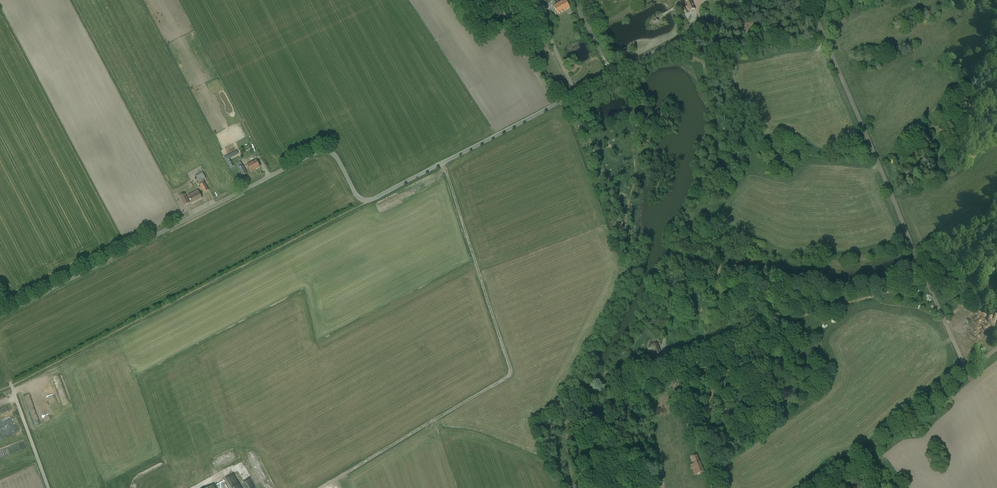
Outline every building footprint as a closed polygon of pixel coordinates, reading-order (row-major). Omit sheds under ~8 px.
[(553,6),(558,14),(570,8),(568,6),(570,5),(567,0),(565,0),(553,6)] [(691,0),(690,0),(686,2),(691,11),(695,9),(691,0)] [(237,151),(224,157),(230,168),(233,167),(229,159),(238,153),(237,151)] [(256,160),(247,165),(250,172),(260,167),(256,160)] [(241,163),(237,165),(242,176),(247,174),(243,166),(242,166),(241,163)] [(202,173),(195,177),(204,193),(208,190),(205,182),(206,182),(202,173)] [(198,191),(188,197),(192,205),(202,199),(198,191)] [(185,195),(180,197),(185,206),(190,204),(185,195)] [(660,364),(664,362),(657,344),(653,346),(660,364)] [(697,455),(691,457),(694,464),(691,465),(695,476),(704,472),(697,455)] [(251,487),(258,487),(249,470),(244,472),(251,487)]
